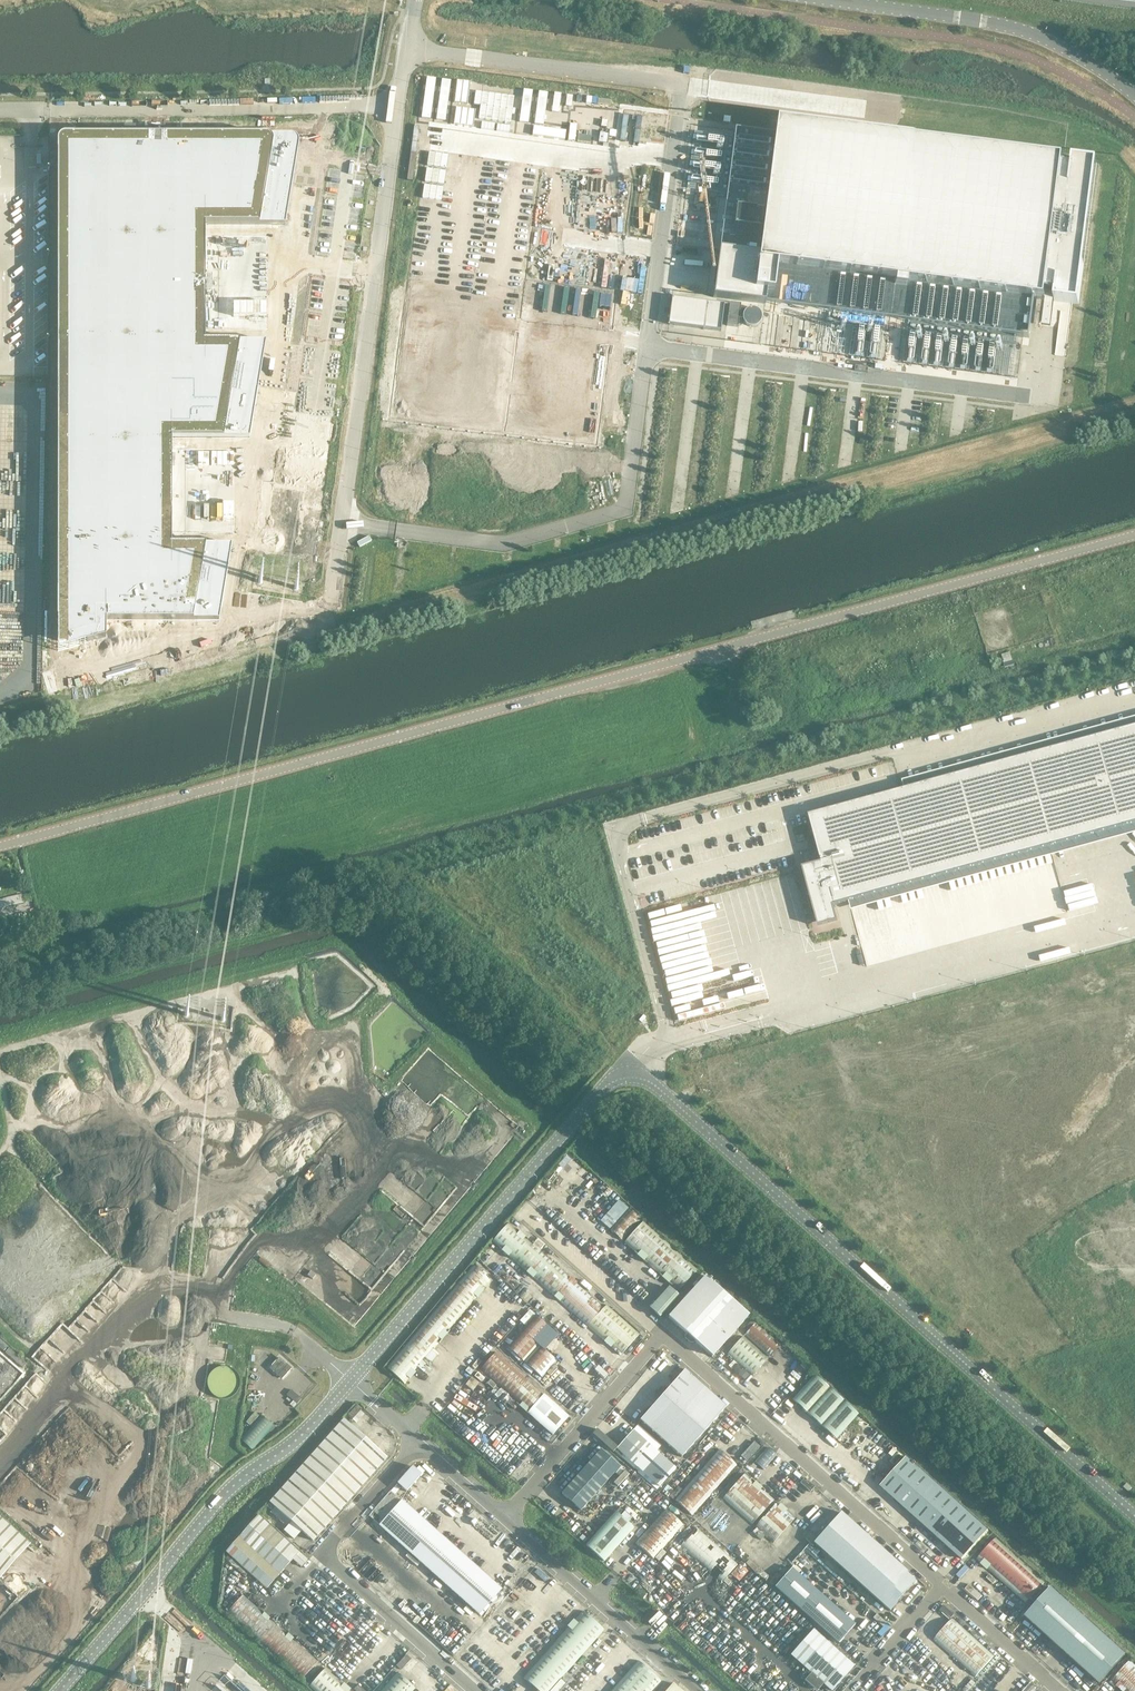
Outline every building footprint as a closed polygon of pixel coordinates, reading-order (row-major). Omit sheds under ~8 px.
[(719,249),(713,297),(765,304),(765,300),(766,293),(773,293),(777,265),(1020,297),(1016,329),(1030,331),(1035,299),(1045,300),(1046,293),(1055,295),(1054,302),(1079,305),(1097,163),(1073,160),(1072,167),(1063,166),(1064,159),(776,122),(759,254),(719,249)] [(326,171),(79,171),(79,646),(206,646),(326,171)] [(766,293),(765,300),(1016,329),(1020,297),(777,265),(773,293),(766,293)] [(672,297),(668,324),(721,331),(724,304),(672,297)] [(738,327),(741,304),(730,302),(727,325),(738,327)] [(805,867),(817,909),(820,922),(837,918),(834,906),(1134,824),(1134,726),(808,815),(821,862),(820,863),(821,865),(808,869),(807,866),(805,867)] [(23,902),(22,895),(0,900),(0,908),(23,902)] [(722,1009),(753,999),(751,994),(721,1004),(722,1009)] [(678,1291),(698,1270),(643,1221),(629,1208),(628,1210),(611,1194),(590,1218),(607,1233),(610,1230),(678,1291)] [(491,1240),(620,1356),(639,1334),(606,1305),(603,1307),(507,1221),(491,1240)] [(472,1265),(386,1367),(405,1384),(426,1359),(431,1363),(438,1355),(432,1351),(491,1281),(472,1265)] [(700,1284),(670,1318),(686,1332),(684,1334),(684,1337),(690,1342),(693,1342),(694,1340),(712,1356),(748,1315),(702,1274),(696,1281),(700,1284)] [(678,1297),(668,1288),(649,1309),(659,1318),(678,1297)] [(542,1378),(557,1361),(539,1345),(552,1330),(534,1314),(505,1345),(542,1378)] [(781,1344),(756,1322),(726,1355),(752,1378),(768,1360),(767,1359),(781,1344)] [(7,1347),(2,1352),(22,1370),(27,1365),(7,1347)] [(480,1370),(552,1435),(569,1417),(496,1352),(480,1370)] [(292,1368),(279,1357),(270,1368),(282,1379),(292,1368)] [(234,1367),(213,1368),(214,1392),(234,1392),(234,1367)] [(682,1456),(723,1410),(726,1407),(684,1370),(665,1392),(661,1388),(655,1394),(659,1398),(641,1419),(660,1436),(682,1456)] [(813,1373),(790,1398),(835,1439),(858,1415),(813,1373)] [(302,1399),(291,1389),(286,1395),(297,1404),(302,1399)] [(358,1422),(366,1411),(357,1404),(349,1415),(358,1422)] [(240,1439),(252,1450),(274,1426),(261,1415),(240,1439)] [(343,1419),(270,1502),(313,1541),(387,1457),(343,1419)] [(633,1430),(616,1448),(643,1472),(660,1454),(633,1430)] [(754,1443),(745,1453),(750,1457),(758,1448),(754,1443)] [(755,1462),(764,1469),(777,1452),(768,1445),(755,1462)] [(601,1449),(562,1493),(580,1510),(620,1467),(601,1449)] [(737,1466),(718,1449),(674,1499),(692,1516),(737,1466)] [(906,1457),(880,1486),(962,1560),(988,1531),(906,1457)] [(412,1466),(397,1484),(406,1492),(421,1474),(412,1466)] [(795,1518),(745,1473),(723,1498),(773,1543),(795,1518)] [(401,1500),(379,1525),(479,1614),(502,1589),(401,1500)] [(683,1525),(665,1509),(635,1543),(653,1559),(683,1525)] [(615,1512),(585,1546),(604,1562),(634,1528),(615,1512)] [(813,1542),(889,1611),(916,1581),(840,1512),(813,1542)] [(258,1515),(225,1552),(267,1589),(293,1559),(301,1566),(308,1560),(258,1515)] [(0,1517),(0,1578),(30,1544),(0,1517)] [(738,1564),(696,1528),(680,1546),(722,1583),(738,1564)] [(1045,1582),(995,1538),(976,1559),(1026,1604),(1045,1582)] [(855,1624),(825,1598),(791,1568),(775,1586),(838,1643),(855,1624)] [(1116,1646),(1046,1583),(1020,1612),(1024,1615),(1034,1625),(1091,1675),(1116,1646)] [(227,1613),(302,1679),(318,1661),(244,1594),(227,1613)] [(523,1677),(538,1690),(550,1690),(604,1630),(582,1611),(523,1677)] [(953,1618),(933,1640),(975,1677),(994,1656),(953,1618)] [(802,1668),(801,1677),(817,1690),(823,1683),(832,1690),(854,1666),(813,1630),(791,1655),(804,1666),(802,1668)] [(1130,1660),(1113,1680),(1125,1690),(1134,1690),(1134,1665),(1130,1660)] [(611,1690),(655,1690),(663,1682),(638,1661),(611,1690)] [(326,1668),(310,1686),(315,1690),(352,1690),(326,1668)] [(397,1672),(380,1690),(412,1690),(415,1688),(397,1672)]
